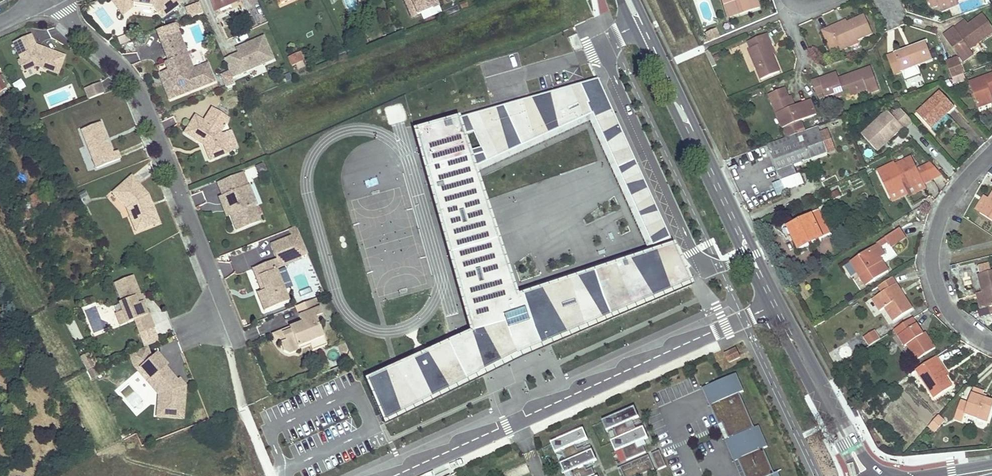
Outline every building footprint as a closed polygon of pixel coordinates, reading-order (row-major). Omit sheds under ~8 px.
[(133,7),(147,9),(148,6),(141,5),(125,3),(123,0),(111,0),(122,15),(133,7)] [(177,0),(123,0),(125,3),(141,5),(148,6),(153,7),(162,18),(180,4),(177,0)] [(214,11),(240,0),(210,0),(214,11)] [(412,17),(440,5),(438,1),(440,0),(405,0),(412,17)] [(466,0),(460,3),(462,8),(468,6),(466,0)] [(723,5),(734,2),(738,14),(738,15),(757,8),(754,0),(721,0),(723,5)] [(734,2),(723,5),(727,18),(738,14),(734,2)] [(202,14),(198,4),(186,8),(190,18),(202,14)] [(451,13),(457,11),(455,7),(453,8),(451,4),(448,5),(451,13)] [(872,33),(864,16),(847,23),(831,30),(830,28),(822,32),(829,47),(837,44),(839,48),(857,40),(872,33)] [(982,16),(968,26),(957,34),(953,29),(944,35),(963,62),(973,56),(969,50),(991,34),(991,29),(982,16)] [(846,21),(830,28),(831,30),(847,23),(846,21)] [(968,26),(964,21),(953,29),(957,34),(968,26)] [(708,41),(719,37),(715,29),(705,33),(708,41)] [(571,49),(565,33),(516,52),(523,68),(571,49)] [(174,98),(214,81),(207,64),(193,70),(178,34),(160,41),(169,62),(165,64),(169,71),(164,73),(174,98)] [(766,35),(747,42),(750,49),(748,49),(761,80),(779,72),(772,55),(767,43),(770,42),(766,35)] [(273,59),(263,36),(241,46),(242,49),(237,51),(238,53),(224,59),(230,72),(232,77),(273,59)] [(28,37),(11,45),(12,47),(17,59),(19,62),(16,63),(21,74),(34,67),(56,75),(62,56),(38,48),(37,51),(32,49),(33,47),(28,37)] [(857,40),(839,48),(840,51),(859,43),(857,40)] [(770,42),(767,43),(772,55),(775,54),(770,42)] [(906,49),(893,54),(899,73),(932,62),(925,42),(909,48),(910,50),(907,51),(906,49)] [(716,64),(710,50),(707,51),(713,65),(716,64)] [(300,52),(288,57),(292,65),(303,61),(300,52)] [(885,56),(892,76),(899,73),(893,54),(885,56)] [(957,60),(946,64),(952,78),(962,74),(957,60)] [(818,79),(823,94),(824,98),(834,95),(831,90),(839,87),(841,92),(848,90),(850,97),(866,91),(867,94),(878,89),(870,67),(851,74),(852,77),(848,78),(847,75),(836,79),(835,74),(818,79)] [(232,77),(230,72),(221,75),(227,88),(235,84),(232,77)] [(174,98),(164,73),(159,75),(169,99),(174,98)] [(954,84),(965,81),(962,74),(952,78),(954,84)] [(969,82),(977,109),(991,104),(991,100),(991,96),(990,93),(991,93),(991,74),(969,82)] [(20,80),(12,84),(16,91),(24,87),(20,80)] [(520,361),(694,288),(596,80),(412,133),(468,334),(363,382),(383,428),(467,387),(485,378),(520,361)] [(820,95),(815,80),(810,82),(818,99),(821,98),(820,95)] [(103,94),(98,84),(83,90),(88,100),(103,94)] [(831,90),(834,95),(835,99),(843,97),(841,92),(839,87),(831,90)] [(784,89),(768,96),(782,129),(807,119),(814,115),(808,101),(800,104),(794,107),(792,108),(787,98),(784,89)] [(954,108),(940,92),(916,114),(930,130),(954,108)] [(185,129),(204,142),(207,141),(208,144),(205,145),(210,156),(226,149),(219,131),(218,128),(226,116),(211,106),(203,119),(195,114),(185,129)] [(877,151),(902,128),(904,130),(912,122),(900,108),(891,115),(887,111),(861,135),(877,151)] [(112,154),(109,146),(106,145),(105,141),(105,138),(99,124),(81,131),(96,169),(120,160),(117,152),(112,154)] [(235,146),(229,128),(219,131),(226,149),(235,146)] [(817,128),(767,146),(781,182),(786,192),(804,185),(801,176),(798,177),(794,165),(835,151),(828,132),(819,135),(817,128)] [(895,163),(878,171),(890,196),(907,188),(908,191),(923,183),(924,184),(941,175),(930,163),(918,170),(912,158),(896,165),(895,163)] [(218,182),(223,194),(226,192),(229,201),(232,200),(233,202),(230,204),(233,213),(231,214),(236,228),(260,219),(255,204),(257,203),(249,183),(248,184),(243,173),(218,182)] [(149,210),(144,198),(141,194),(139,193),(135,188),(139,185),(131,177),(113,193),(127,209),(136,232),(159,223),(153,208),(149,210)] [(909,194),(910,196),(926,189),(924,184),(923,183),(908,191),(909,194)] [(148,196),(139,185),(135,188),(139,193),(141,194),(144,198),(149,210),(153,208),(148,196)] [(37,194),(28,198),(35,214),(46,209),(46,210),(59,204),(51,187),(43,190),(45,195),(38,198),(37,194)] [(907,188),(890,196),(893,202),(909,194),(908,191),(907,188)] [(196,207),(206,203),(202,192),(192,195),(196,207)] [(226,192),(223,194),(219,195),(227,215),(231,214),(233,213),(230,204),(233,202),(232,200),(229,201),(226,192)] [(991,221),(991,195),(988,201),(983,198),(975,210),(991,221)] [(810,216),(788,227),(799,250),(830,234),(818,209),(810,213),(810,216)] [(271,244),(277,259),(282,257),(298,251),(305,248),(296,226),(289,229),(292,236),(271,244)] [(899,228),(885,238),(888,243),(890,247),(905,237),(899,228)] [(888,243),(885,238),(875,244),(876,246),(878,245),(880,248),(888,243)] [(876,246),(851,262),(866,286),(888,271),(882,262),(879,263),(879,264),(877,260),(880,259),(884,256),(880,248),(878,245),(876,246)] [(305,248),(298,251),(300,256),(308,254),(305,248)] [(298,251),(282,257),(285,265),(302,259),(300,256),(298,251)] [(277,259),(274,260),(277,268),(285,265),(282,257),(277,259)] [(274,260),(256,267),(265,290),(262,291),(257,293),(265,310),(290,300),(277,268),(274,260)] [(256,267),(253,268),(262,291),(265,290),(256,267)] [(977,275),(981,293),(976,294),(980,310),(989,307),(991,315),(991,271),(977,275)] [(123,310),(127,321),(135,318),(140,331),(154,326),(149,313),(147,313),(142,302),(141,298),(139,299),(137,294),(140,293),(132,274),(115,281),(122,300),(119,301),(123,310)] [(891,277),(877,287),(882,293),(872,300),(880,311),(885,308),(893,321),(913,309),(891,277)] [(855,300),(851,294),(845,298),(849,304),(855,300)] [(326,318),(322,307),(318,308),(315,299),(295,306),(302,322),(290,327),(291,330),(283,333),(278,332),(272,334),(275,341),(280,343),(283,351),(289,354),(299,350),(298,347),(323,337),(320,329),(322,328),(321,324),(324,323),(326,318)] [(123,310),(116,312),(120,324),(127,321),(123,310)] [(922,334),(912,318),(893,330),(904,346),(907,345),(916,359),(935,348),(924,332),(922,334)] [(861,336),(868,346),(879,339),(872,329),(861,336)] [(298,347),(299,350),(310,345),(312,351),(327,345),(323,337),(298,347)] [(137,372),(139,370),(150,381),(153,378),(158,384),(154,387),(161,395),(161,405),(158,404),(157,418),(183,419),(185,386),(180,389),(176,384),(177,383),(165,368),(167,366),(156,355),(151,359),(147,347),(128,354),(134,368),(137,372)] [(736,349),(724,354),(728,363),(739,357),(736,349)] [(94,367),(87,354),(80,357),(86,371),(94,367)] [(937,356),(915,370),(934,399),(952,387),(945,376),(938,365),(941,363),(937,356)] [(941,363),(938,365),(945,376),(948,374),(941,363)] [(759,427),(755,429),(740,394),(744,392),(736,374),(703,388),(719,425),(722,424),(729,439),(725,441),(734,461),(738,460),(745,475),(771,475),(774,474),(764,449),(768,447),(759,427)] [(150,381),(147,383),(158,396),(158,404),(161,405),(161,395),(154,387),(158,384),(153,378),(150,381)] [(974,388),(969,403),(961,401),(955,418),(963,422),(966,413),(988,421),(991,410),(991,402),(986,400),(982,398),(983,394),(984,392),(974,388)] [(648,438),(644,428),(637,431),(634,425),(629,428),(626,423),(639,417),(635,408),(602,422),(607,432),(613,429),(618,440),(611,442),(616,452),(622,450),(627,461),(646,453),(643,446),(638,449),(636,444),(648,438)] [(938,416),(929,426),(934,430),(942,420),(938,416)] [(551,444),(555,454),(562,451),(566,462),(560,465),(564,475),(571,472),(572,475),(592,475),(595,475),(592,469),(587,471),(584,466),(597,460),(593,451),(586,454),(583,448),(578,450),(575,445),(588,440),(584,430),(551,444)] [(666,467),(659,451),(651,454),(658,470),(666,467)] [(654,469),(648,455),(620,468),(623,475),(638,475),(654,469)]
